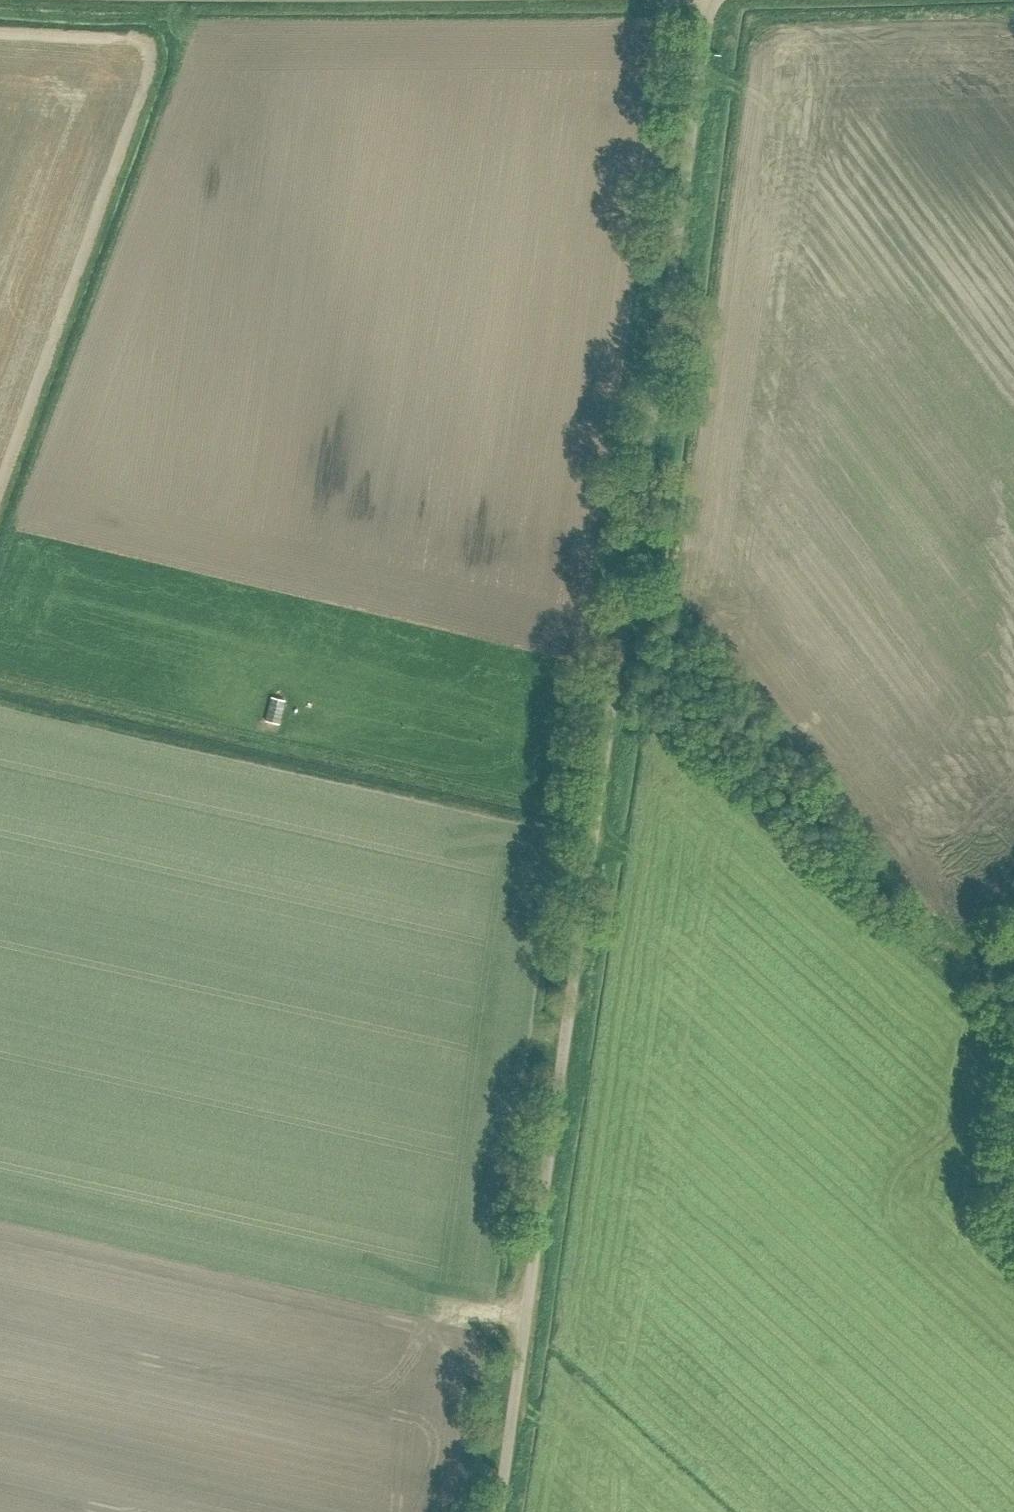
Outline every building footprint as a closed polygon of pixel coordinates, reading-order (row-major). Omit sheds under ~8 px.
[(281,724),(287,699),(273,696),(267,721),(281,724)]
